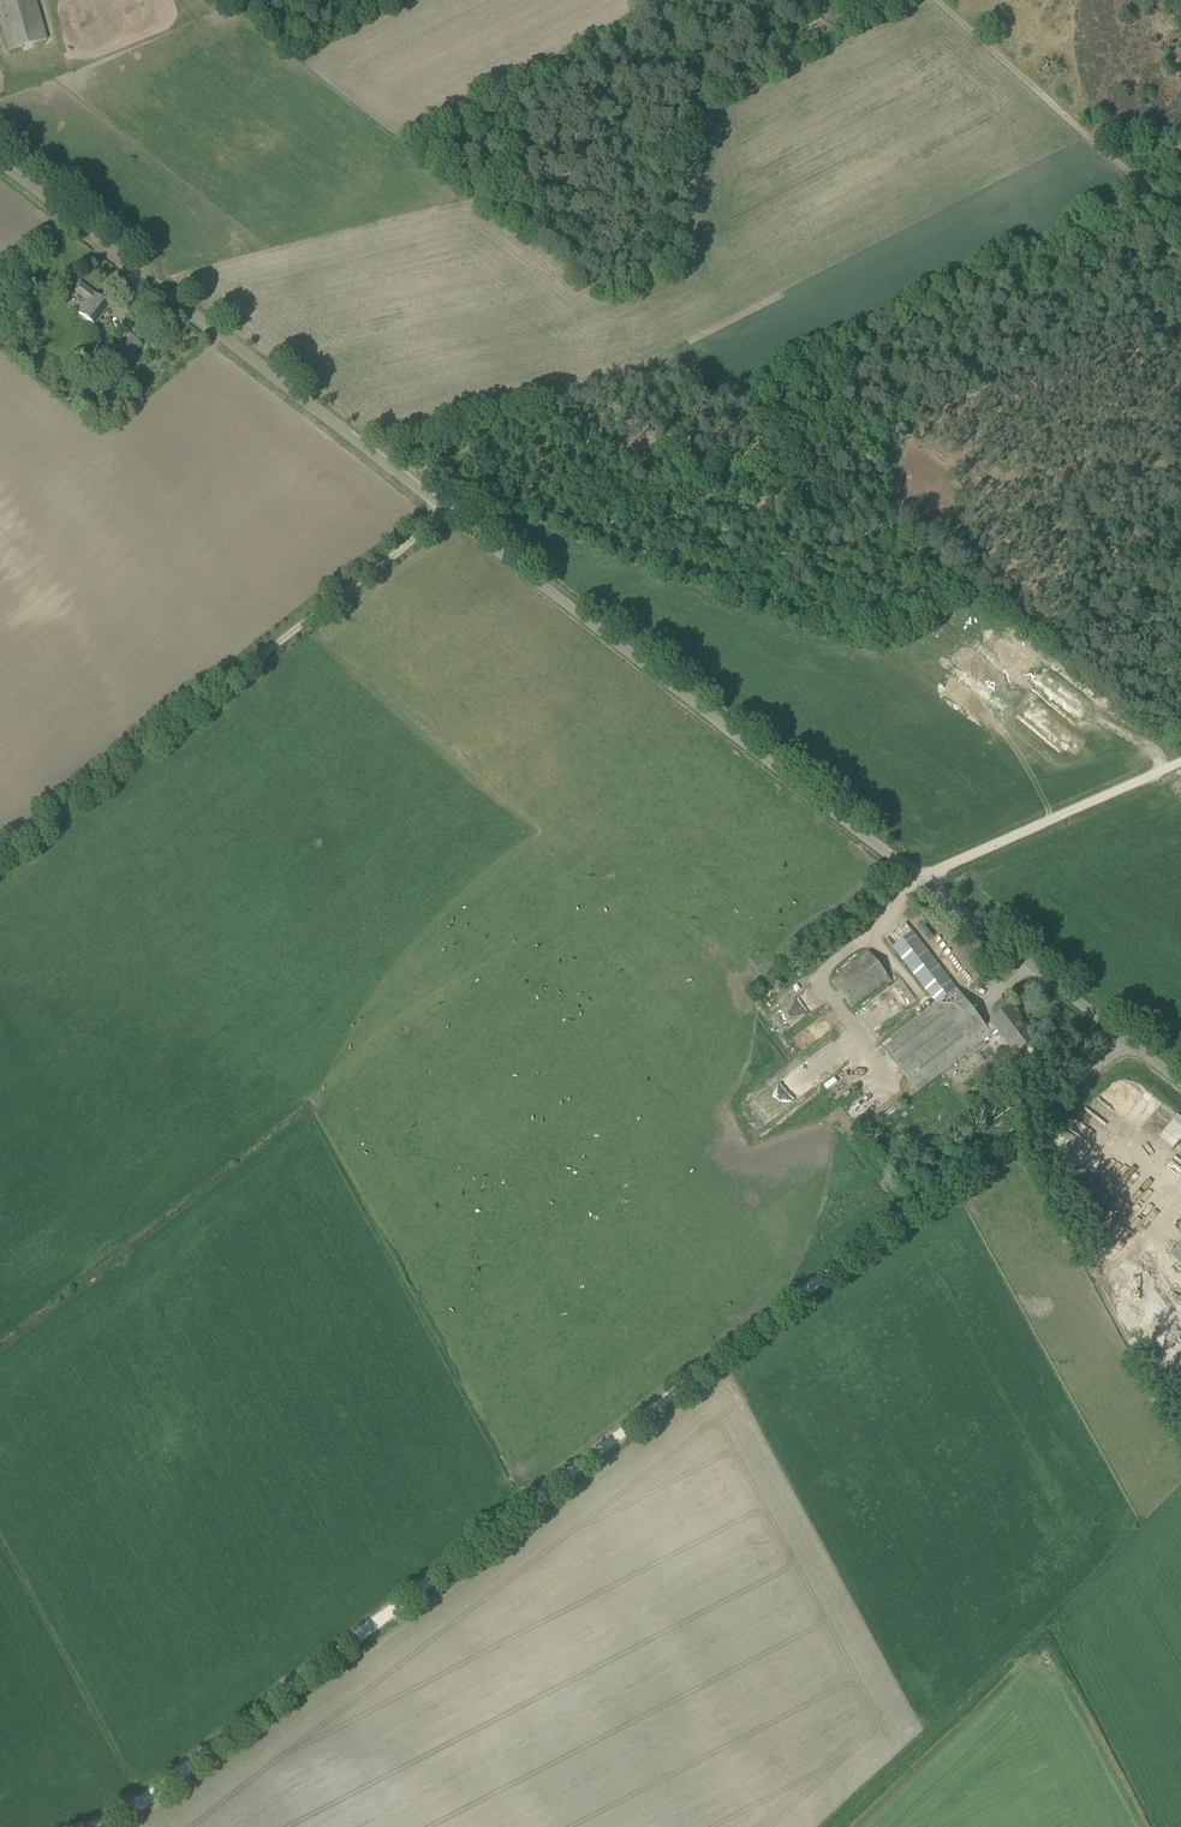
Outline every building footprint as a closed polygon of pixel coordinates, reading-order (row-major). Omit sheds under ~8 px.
[(9,51),(48,40),(36,0),(0,0),(0,20),(9,51)] [(93,325),(109,305),(80,283),(73,293),(88,303),(79,315),(93,325)] [(142,346),(133,336),(110,355),(119,365),(142,346)] [(986,1026),(906,923),(887,938),(936,1003),(881,1045),(917,1092),(992,1034),(991,1034),(997,1029),(1016,1054),(1033,1041),(1019,1023),(1023,1020),(1011,1006),(991,1021),(991,1022),(986,1026)] [(852,1007),(890,978),(869,951),(831,981),(852,1007)] [(1180,1133),(1180,1116),(1177,1112),(1168,1122),(1180,1133)] [(1110,1134),(1121,1144),(1130,1134),(1118,1125),(1110,1134)] [(1180,1266),(1180,1245),(1170,1256),(1180,1266)]
